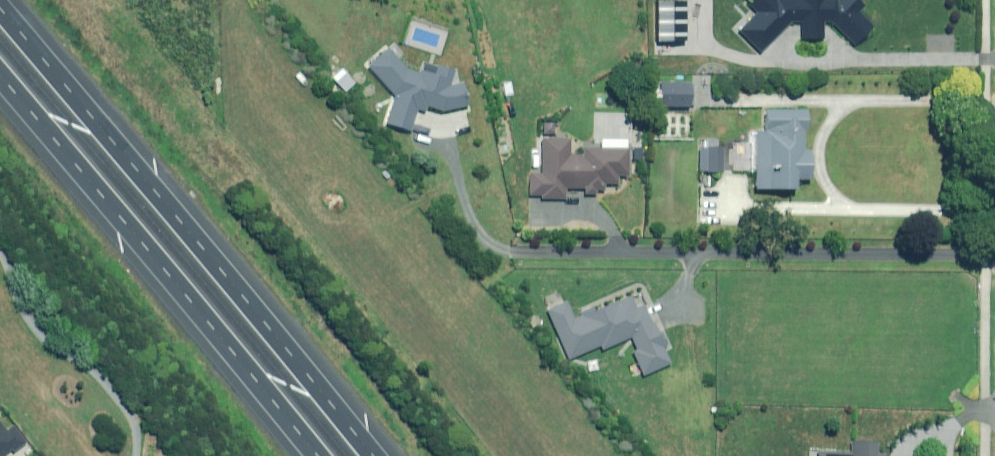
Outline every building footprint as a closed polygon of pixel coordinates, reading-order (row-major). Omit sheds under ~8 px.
[(657,40),(684,39),(684,0),(657,0),(657,40)] [(749,4),(757,11),(739,29),(760,50),(790,21),(801,20),(801,37),(823,37),(823,20),(831,20),(854,43),(872,25),(858,11),(864,5),(858,0),(753,0),(749,4)] [(386,122),(410,130),(418,108),(424,110),(426,105),(442,110),(467,104),(462,82),(449,85),(454,69),(439,65),(436,74),(420,70),(419,74),(406,69),(387,47),(368,66),(393,94),(395,95),(386,122)] [(696,106),(696,82),(659,82),(659,106),(696,106)] [(806,129),(806,110),(765,109),(764,131),(750,131),(749,188),(794,189),(794,179),(811,179),(811,150),(802,150),(802,129),(806,129)] [(570,138),(542,138),(542,173),(529,173),(529,195),(541,195),(541,198),(565,198),(565,188),(584,188),(584,193),(596,193),(596,189),(603,189),(604,183),(617,183),(617,175),(627,175),(628,148),(583,147),(583,153),(569,153),(570,138)] [(722,146),(700,146),(699,170),(722,171),(722,146)] [(566,301),(547,310),(567,359),(599,345),(601,349),(630,337),(635,350),(632,351),(642,374),(669,363),(662,346),(665,345),(655,322),(652,323),(644,305),(636,308),(631,295),(595,310),(593,306),(579,311),(581,316),(574,319),(566,301)] [(26,441),(14,425),(11,427),(4,417),(0,420),(0,455),(6,455),(26,441)] [(885,454),(876,453),(877,442),(851,440),(850,453),(817,451),(816,455),(885,455),(885,454)]
